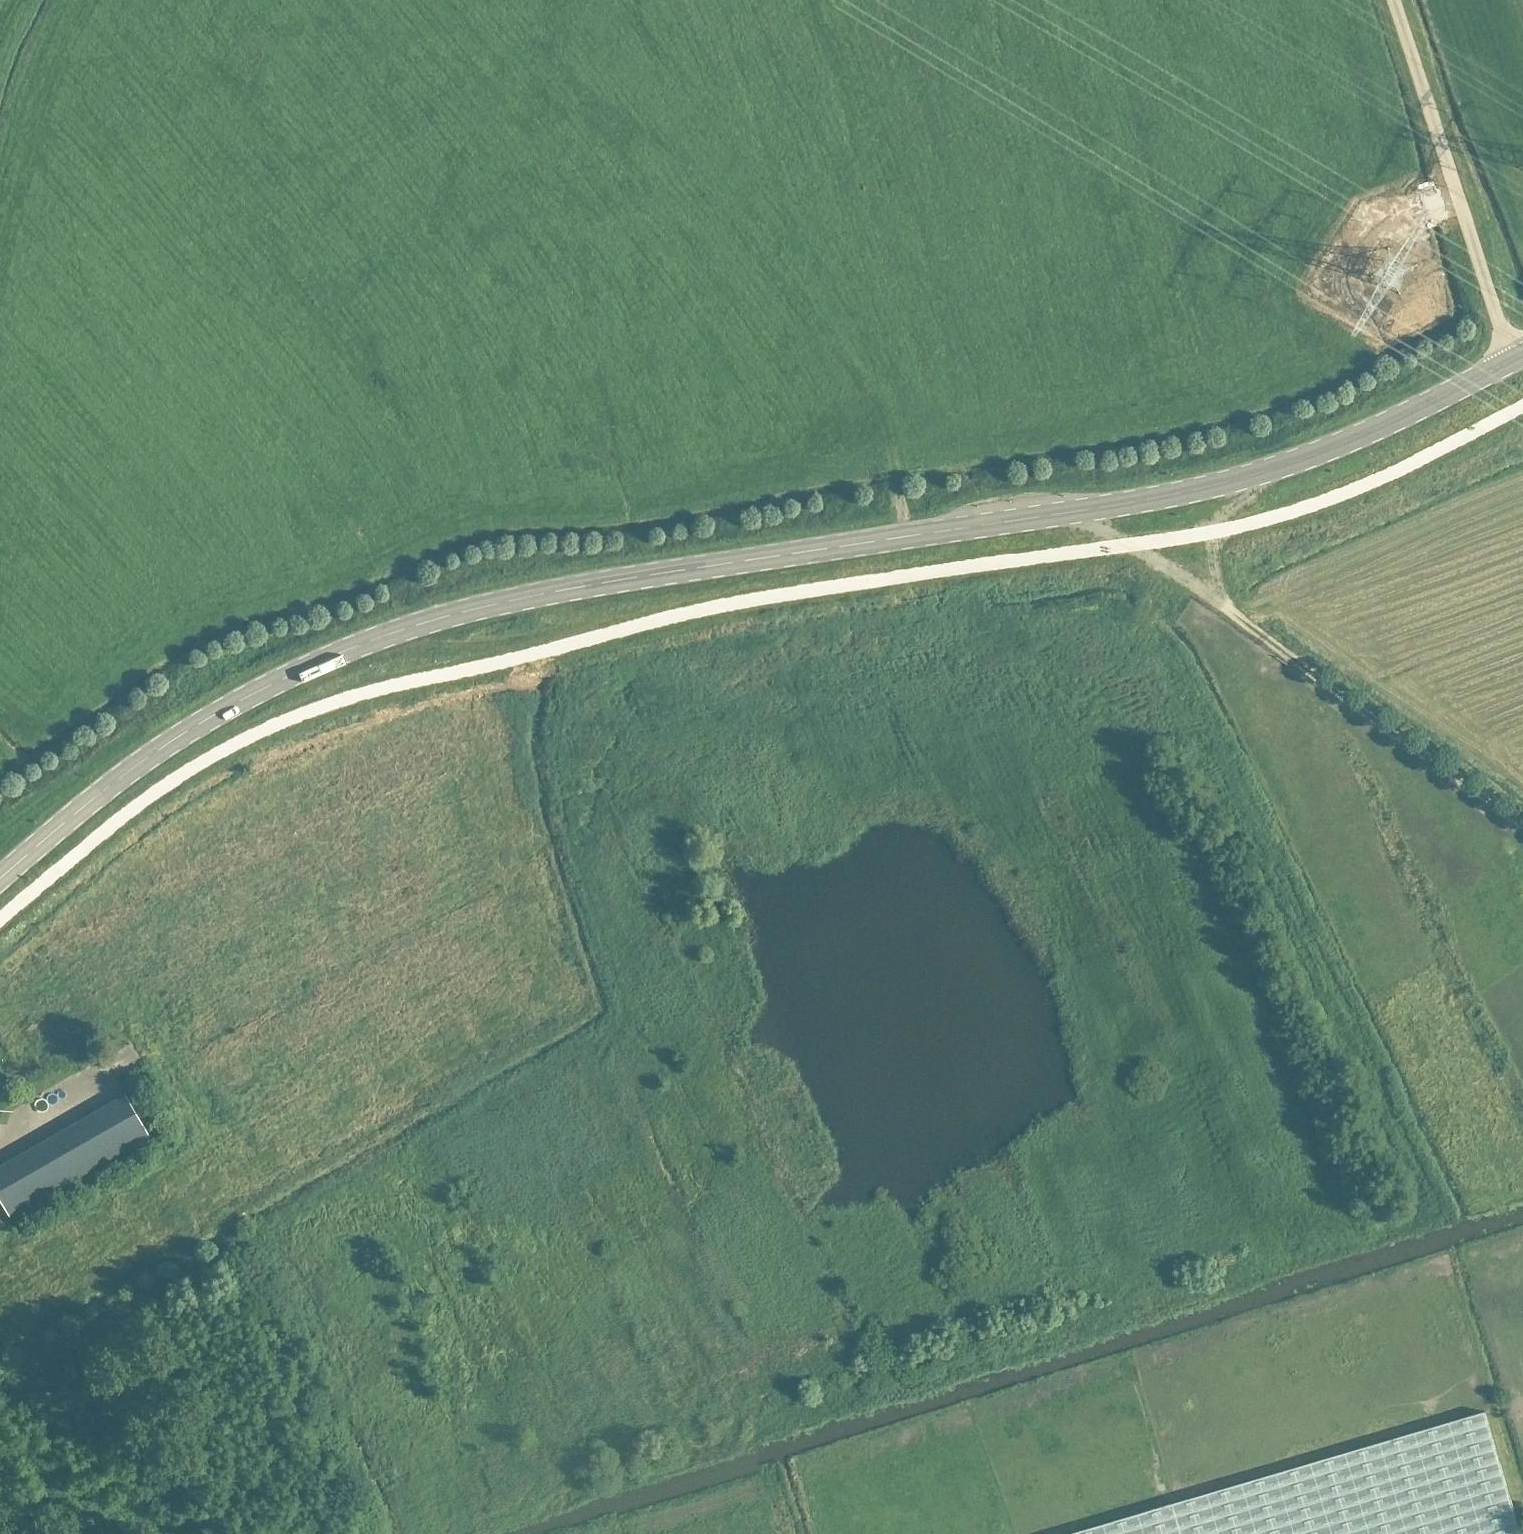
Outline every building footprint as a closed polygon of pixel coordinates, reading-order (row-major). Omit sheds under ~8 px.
[(0,1166),(0,1200),(9,1216),(148,1136),(124,1095),(0,1166)] [(1069,1533),(1520,1533),(1484,1412),(1069,1533)]
